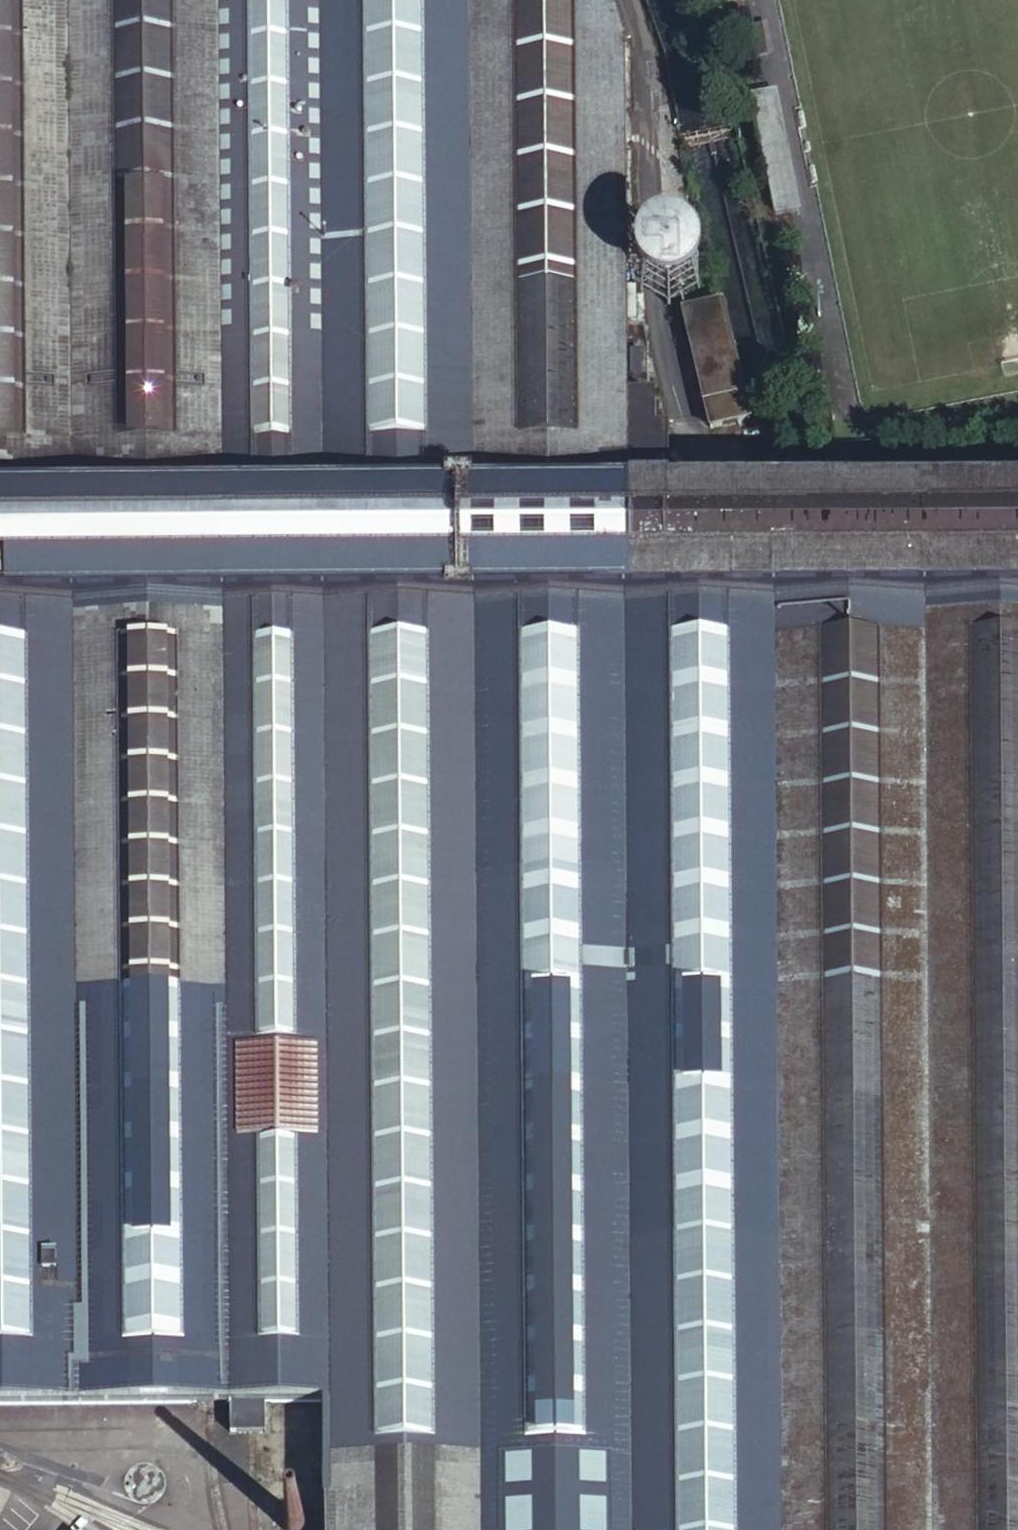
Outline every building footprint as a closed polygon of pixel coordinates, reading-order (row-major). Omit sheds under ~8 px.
[(669,495),(627,494),(626,398),(625,47),(608,0),(0,0),(0,1405),(211,1404),(232,1404),(267,1404),(326,1404),(327,1502),(327,1529),(1017,1529),(1017,493),(669,495)] [(799,213),(776,99),(755,103),(778,217),(799,213)] [(750,420),(722,302),(683,311),(710,429),(750,420)] [(627,494),(669,495),(669,431),(656,431),(656,397),(626,398),(627,494)] [(267,1433),(267,1404),(232,1404),(232,1433),(252,1433),(267,1433)]
